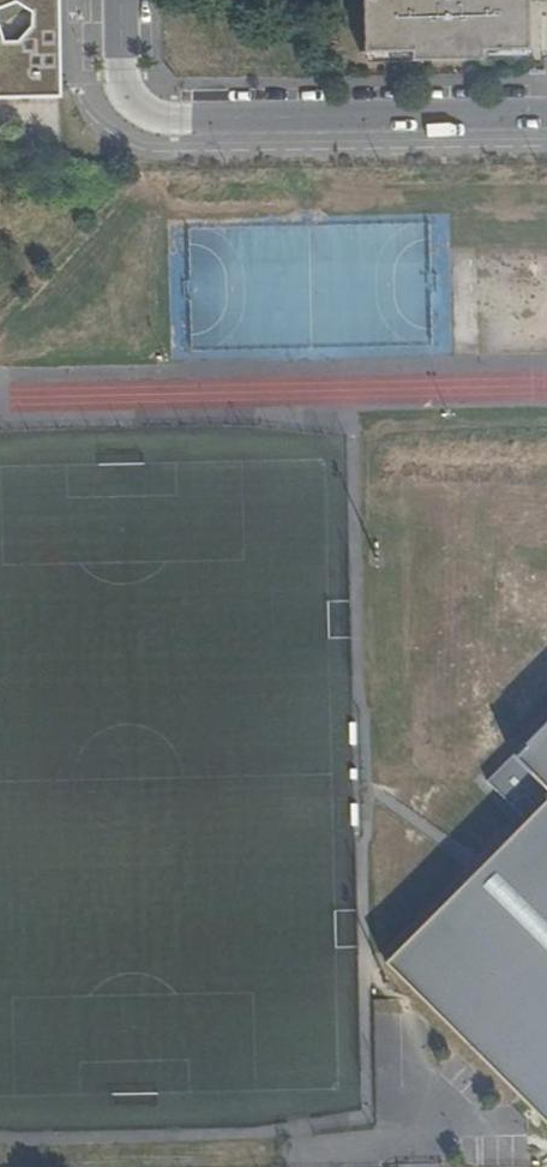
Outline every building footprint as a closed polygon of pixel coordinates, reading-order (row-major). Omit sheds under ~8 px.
[(60,98),(59,0),(0,0),(0,98),(60,98)] [(364,54),(412,53),(412,63),(481,61),(481,51),(529,50),(528,0),(362,0),(364,54)] [(546,1122),(546,725),(490,783),(528,822),(387,963),(546,1122)]
